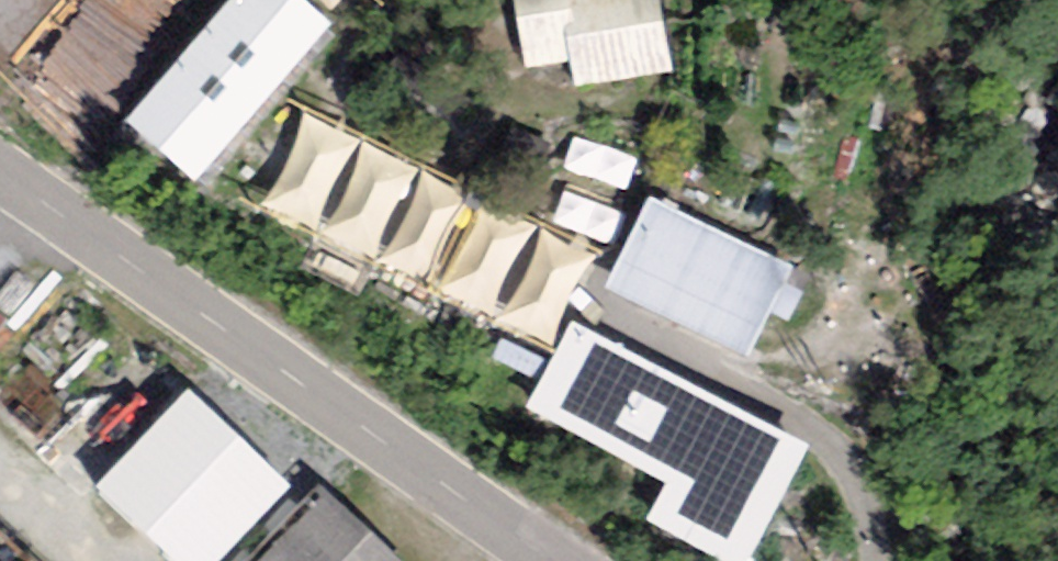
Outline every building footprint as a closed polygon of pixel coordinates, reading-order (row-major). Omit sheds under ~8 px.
[(126,133),(197,191),(332,31),(295,0),(237,0),(126,133)] [(335,15),(349,0),(318,0),(335,15)] [(519,68),(569,60),(574,86),(669,72),(658,0),(509,0),(519,68)] [(306,117),(260,207),(311,233),(357,144),(306,117)] [(634,156),(570,141),(562,175),(626,190),(634,156)] [(365,148),(319,238),(370,264),(416,174),(365,148)] [(424,177),(378,267),(429,293),(475,203),(424,177)] [(620,202),(556,187),(548,221),(613,236),(620,202)] [(482,209),(436,299),(487,325),(533,235),(482,209)] [(786,272),(650,209),(609,297),(745,360),(786,272)] [(541,237),(495,327),(546,353),(592,263),(541,237)] [(86,307),(7,399),(198,560),(385,560),(86,307)] [(536,423),(672,496),(651,535),(701,560),(746,560),(809,443),(588,326),(536,423)]
